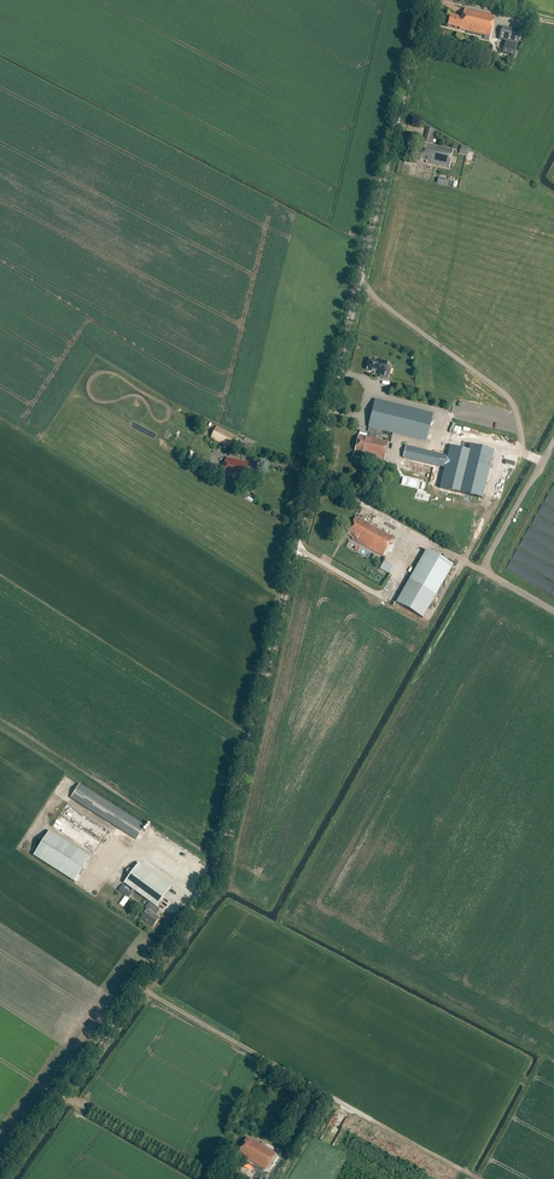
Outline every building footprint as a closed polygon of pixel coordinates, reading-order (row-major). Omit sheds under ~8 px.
[(459,27),(459,29),(463,30),(489,37),(495,17),(464,9),(462,18),(449,14),(447,24),(459,27)] [(505,54),(518,57),(524,32),(505,27),(502,40),(508,41),(505,54)] [(427,129),(424,141),(432,143),(435,131),(427,129)] [(420,160),(426,162),(426,163),(449,168),(453,150),(423,144),(420,160)] [(468,157),(470,149),(461,147),(460,155),(468,157)] [(437,185),(445,187),(447,179),(438,178),(437,185)] [(370,360),(367,370),(369,371),(368,371),(373,372),(375,372),(375,374),(384,376),(388,363),(378,360),(378,362),(370,360)] [(433,414),(375,400),(368,427),(369,428),(366,438),(359,436),(353,456),(360,458),(361,454),(383,461),(388,444),(375,440),(378,430),(426,442),(433,414)] [(216,426),(210,438),(231,449),(237,436),(216,426)] [(442,455),(406,446),(403,458),(421,463),(421,462),(438,467),(442,455)] [(463,494),(474,452),(449,446),(439,488),(463,494)] [(226,458),(223,475),(245,480),(246,478),(255,480),(257,473),(247,470),(249,463),(226,458)] [(352,538),(351,540),(381,557),(391,539),(355,518),(345,536),(350,538),(351,537),(352,538)] [(426,550),(395,603),(422,618),(452,565),(426,550)] [(380,569),(389,574),(392,567),(383,562),(380,569)] [(136,840),(144,827),(79,786),(71,799),(136,840)] [(63,818),(56,829),(83,845),(90,834),(63,818)] [(47,835),(34,856),(74,882),(88,862),(47,835)] [(141,866),(127,886),(149,902),(156,907),(157,907),(171,888),(141,866)] [(149,902),(145,908),(147,910),(141,918),(153,927),(159,918),(156,916),(160,910),(157,907),(156,907),(149,902)] [(247,1138),(238,1153),(265,1170),(275,1153),(255,1141),(255,1142),(247,1138)] [(246,1163),(243,1169),(253,1175),(257,1169),(246,1163)]
